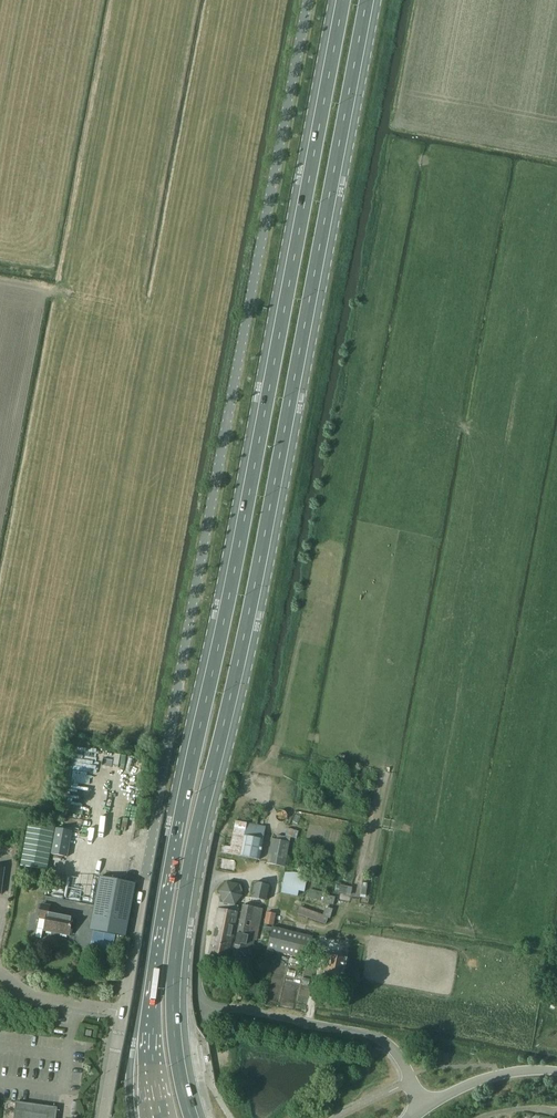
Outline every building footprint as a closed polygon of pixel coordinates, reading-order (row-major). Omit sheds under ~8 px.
[(236,821),(231,847),(223,845),(221,852),(260,860),(267,826),(236,821)] [(288,827),(286,835),(297,838),(299,830),(288,827)] [(56,828),(52,854),(67,857),(72,831),(56,828)] [(272,838),(268,863),(283,866),(289,837),(276,834),(275,839),(272,838)] [(283,892),(299,896),(300,891),(306,892),(309,877),(286,873),(283,892)] [(91,929),(126,936),(135,883),(101,877),(91,929)] [(227,882),(219,891),(223,903),(235,905),(243,896),(242,892),(243,892),(240,885),(239,885),(239,884),(227,882)] [(255,882),(252,898),(267,900),(270,885),(255,882)] [(337,884),(336,892),(350,895),(352,887),(337,884)] [(321,899),(323,892),(310,889),(308,896),(321,899)] [(334,904),(335,897),(324,895),(323,902),(334,904)] [(220,903),(210,954),(229,957),(230,947),(233,948),(234,943),(231,943),(238,906),(220,903)] [(44,930),(70,935),(73,916),(49,912),(50,906),(42,904),(39,917),(47,919),(44,930)] [(234,943),(233,948),(235,948),(233,958),(243,960),(245,953),(252,954),(255,939),(257,939),(263,909),(243,905),(236,944),(234,943)] [(300,907),(298,914),(326,924),(328,918),(330,918),(333,910),(326,907),(323,915),(300,907)] [(265,924),(274,926),(276,914),(267,912),(265,924)] [(314,937),(273,927),(268,949),(308,959),(314,937)] [(331,956),(327,975),(341,978),(345,958),(331,956)] [(58,1107),(16,1101),(14,1117),(56,1117),(58,1107)]
